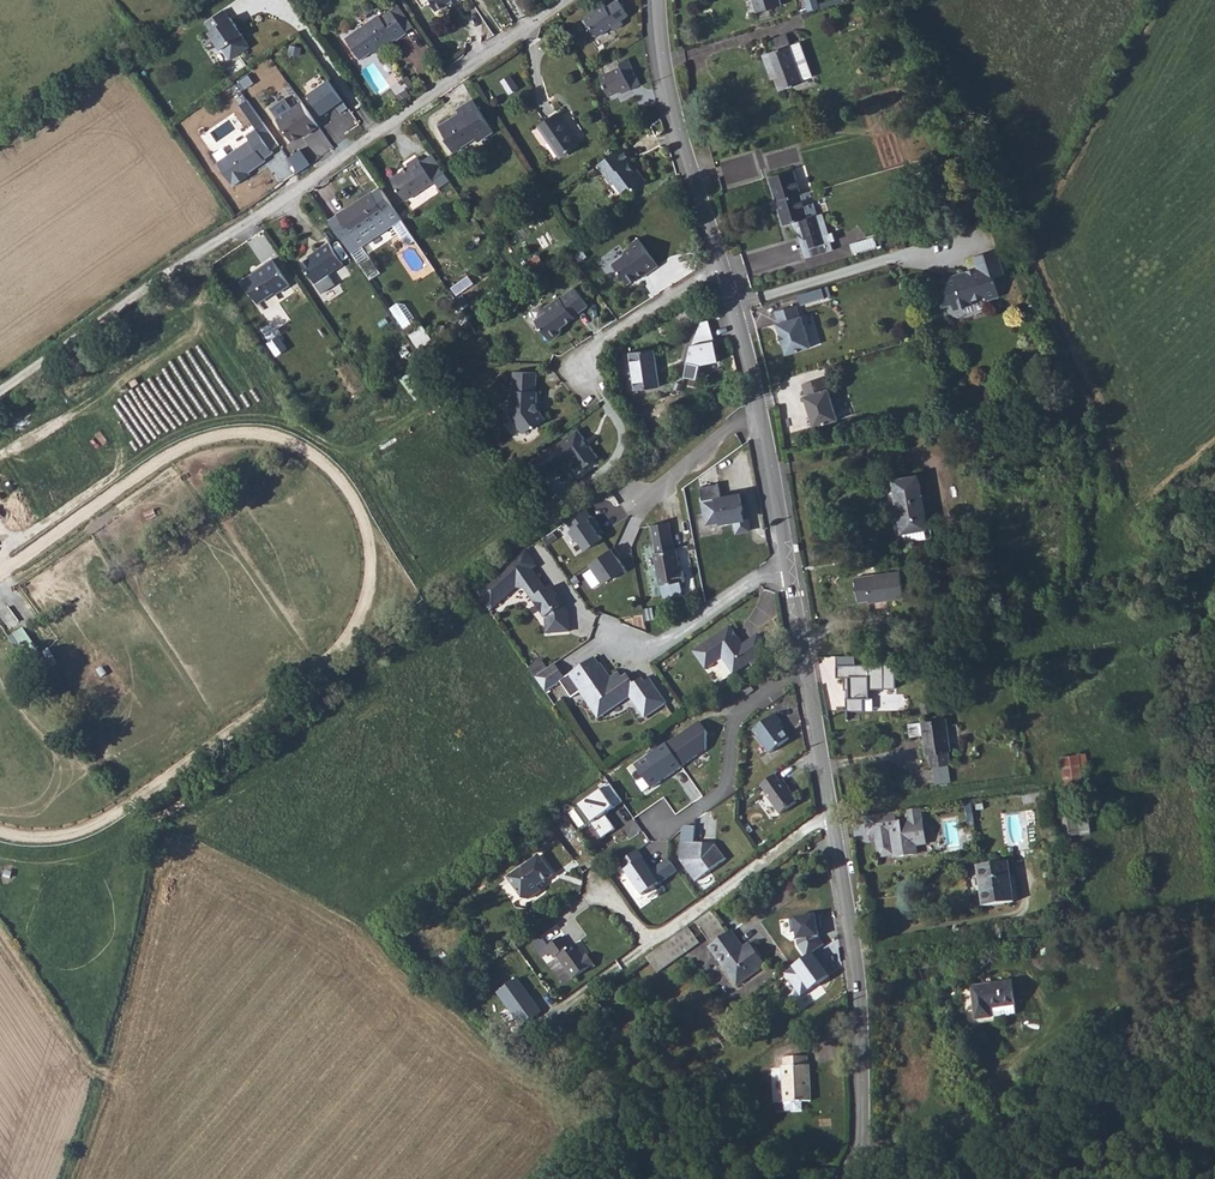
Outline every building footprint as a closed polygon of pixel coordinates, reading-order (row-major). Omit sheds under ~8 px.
[(434,0),(432,2),(439,12),(455,0),(434,0)] [(600,8),(601,10),(588,19),(595,28),(597,27),(603,35),(617,25),(619,29),(629,22),(626,19),(634,14),(624,0),(621,0),(612,6),(609,2),(600,8)] [(390,14),(388,12),(354,36),(369,56),(393,39),(396,42),(414,29),(399,8),(390,14)] [(231,17),(226,9),(207,21),(213,30),(210,31),(222,48),(224,47),(230,55),(235,56),(248,48),(249,42),(237,25),(238,25),(232,16),(231,17)] [(799,37),(766,47),(778,89),(802,82),(799,74),(809,72),(799,37)] [(605,79),(613,99),(625,94),(626,96),(636,92),(632,82),(640,79),(639,75),(633,63),(625,66),(626,70),(605,79)] [(331,79),(308,95),(323,116),(345,100),(331,79)] [(265,159),(274,153),(271,149),(279,144),(266,127),(248,99),(240,105),(257,129),(247,136),(250,140),(218,164),(235,187),(247,178),(246,176),(266,161),(265,159)] [(272,108),(278,117),(290,108),(283,99),(272,108)] [(300,103),(276,120),(292,142),(307,130),(309,132),(317,126),(300,103)] [(493,136),(471,107),(455,119),(457,122),(438,137),(446,148),(443,150),(452,161),(472,146),(475,150),(493,136)] [(559,118),(542,130),(564,161),(581,150),(559,118)] [(636,167),(626,153),(602,169),(605,172),(602,174),(614,192),(618,190),(625,200),(635,193),(638,197),(650,188),(642,176),(640,178),(634,169),(636,167)] [(438,185),(420,162),(409,170),(411,173),(392,187),(408,208),(438,185)] [(769,177),(776,201),(801,194),(794,170),(769,177)] [(808,192),(801,194),(807,218),(815,216),(808,192)] [(807,218),(801,194),(776,201),(784,226),(791,223),(792,225),(792,227),(794,230),(795,233),(797,235),(800,237),(802,239),(804,240),(806,247),(822,243),(815,216),(807,218)] [(347,213),(339,218),(340,220),(333,225),(356,256),(363,251),(355,241),(390,216),(375,196),(348,215),(347,213)] [(832,240),(830,232),(822,234),(825,242),(832,240)] [(661,265),(642,237),(633,244),(634,246),(626,252),(627,254),(616,262),(630,283),(641,276),(647,271),(649,274),(661,265)] [(854,251),(878,246),(875,237),(852,242),(854,251)] [(346,267),(330,244),(314,255),(315,257),(305,264),(320,285),(346,267)] [(1001,277),(993,253),(971,260),(975,273),(962,277),(962,275),(942,281),(944,289),(933,293),(938,310),(949,307),(951,313),(971,307),(970,302),(984,298),(985,302),(997,299),(991,280),(1001,277)] [(293,287),(276,262),(264,270),(265,272),(246,285),(261,306),(278,294),(279,297),(293,287)] [(827,286),(798,295),(801,305),(830,296),(827,286)] [(590,306),(577,287),(546,308),(549,312),(537,320),(550,338),(554,339),(561,334),(562,330),(560,327),(567,322),(568,324),(576,318),(575,316),(590,306)] [(404,300),(392,308),(404,326),(416,318),(404,300)] [(796,305),(776,312),(779,322),(777,323),(787,354),(811,347),(802,317),(800,318),(796,305)] [(708,320),(701,321),(692,340),(684,376),(697,377),(701,366),(720,362),(708,320)] [(653,390),(648,353),(626,356),(632,393),(653,390)] [(536,371),(515,369),(514,387),(513,387),(511,412),(523,432),(532,425),(536,425),(545,418),(536,404),(537,389),(535,389),(536,371)] [(820,379),(799,386),(802,397),(801,397),(810,428),(834,421),(825,390),(823,391),(820,379)] [(595,459),(575,431),(528,463),(539,479),(561,464),(562,465),(570,460),(578,471),(595,459)] [(980,459),(964,462),(965,469),(981,467),(980,459)] [(925,532),(923,514),(918,470),(893,473),(899,525),(902,524),(903,535),(925,532)] [(719,521),(733,519),(735,530),(749,528),(747,515),(742,516),(738,491),(720,494),(717,481),(698,484),(705,521),(718,519),(719,521)] [(637,484),(609,504),(624,524),(651,503),(637,484)] [(583,554),(605,538),(590,518),(592,516),(586,508),(565,522),(570,528),(567,531),(583,554)] [(648,554),(653,586),(679,582),(677,569),(674,569),(671,550),(667,551),(662,522),(645,525),(650,554),(648,554)] [(590,564),(605,585),(628,570),(613,549),(590,564)] [(547,590),(532,571),(536,568),(524,552),(476,591),(490,610),(518,588),(520,590),(528,591),(549,619),(551,633),(573,630),(571,610),(566,604),(563,606),(558,599),(558,594),(552,587),(547,590)] [(898,571),(854,577),(857,601),(868,600),(868,602),(902,597),(898,571)] [(767,647),(756,631),(741,642),(728,624),(697,646),(710,664),(721,656),(732,672),(767,647)] [(25,627),(12,635),(23,652),(35,644),(25,627)] [(697,646),(691,651),(704,668),(710,664),(697,646)] [(855,656),(836,656),(837,678),(844,677),(844,690),(849,690),(849,698),(846,698),(847,712),(863,711),(863,698),(869,698),(869,690),(895,689),(895,665),(855,665),(855,656)] [(642,719),(663,704),(646,680),(642,683),(639,680),(631,685),(625,676),(613,684),(610,680),(599,664),(589,672),(584,665),(563,679),(553,665),(535,677),(545,692),(558,683),(569,699),(579,693),(577,691),(584,686),(589,692),(584,696),(595,711),(604,705),(608,711),(627,697),(642,719)] [(934,702),(923,704),(925,713),(936,711),(934,702)] [(752,728),(769,750),(789,735),(779,721),(781,719),(775,710),(752,728)] [(698,721),(665,744),(681,766),(706,751),(707,734),(698,721)] [(928,723),(929,736),(932,767),(950,765),(948,750),(952,750),(949,721),(928,723)] [(911,724),(912,737),(929,736),(928,723),(911,724)] [(681,766),(665,744),(633,767),(649,789),(681,766)] [(1086,753),(1061,757),(1065,788),(1085,785),(1083,771),(1089,770),(1086,753)] [(1104,771),(1094,772),(1095,783),(1105,782),(1104,771)] [(774,772),(760,782),(765,789),(764,790),(780,811),(796,799),(787,787),(789,785),(782,777),(779,779),(774,772)] [(608,783),(577,804),(601,838),(615,829),(603,811),(620,800),(608,783)] [(1088,803),(1059,807),(1063,837),(1092,833),(1088,803)] [(898,811),(868,814),(870,832),(883,831),(884,836),(878,837),(880,854),(895,853),(895,854),(919,851),(918,842),(927,841),(923,807),(909,809),(910,818),(899,819),(898,811)] [(722,859),(710,842),(685,841),(677,840),(675,857),(693,881),(722,859)] [(634,850),(615,862),(620,869),(615,872),(631,897),(671,872),(661,856),(645,867),(634,850)] [(507,877),(521,898),(529,898),(538,891),(539,890),(536,885),(552,874),(538,855),(507,877)] [(1015,864),(985,867),(989,908),(1020,905),(1015,864)] [(695,923),(712,945),(727,934),(711,911),(695,923)] [(794,944),(805,958),(812,953),(823,943),(818,937),(815,913),(792,918),(794,944)] [(700,942),(689,926),(645,956),(656,971),(700,942)] [(725,963),(722,965),(737,985),(764,965),(749,945),(743,949),(730,932),(727,934),(712,945),(725,963)] [(556,957),(573,979),(593,964),(586,954),(584,956),(574,943),(567,948),(560,938),(546,948),(554,959),(556,957)] [(800,997),(829,976),(812,953),(805,958),(783,973),(800,997)] [(495,990),(518,1025),(539,1011),(516,976),(495,990)] [(979,1025),(1017,1024),(1015,990),(978,991),(979,1025)] [(780,1059),(782,1105),(801,1104),(801,1095),(809,1094),(807,1059),(804,1059),(804,1048),(782,1049),(783,1059),(780,1059)]
